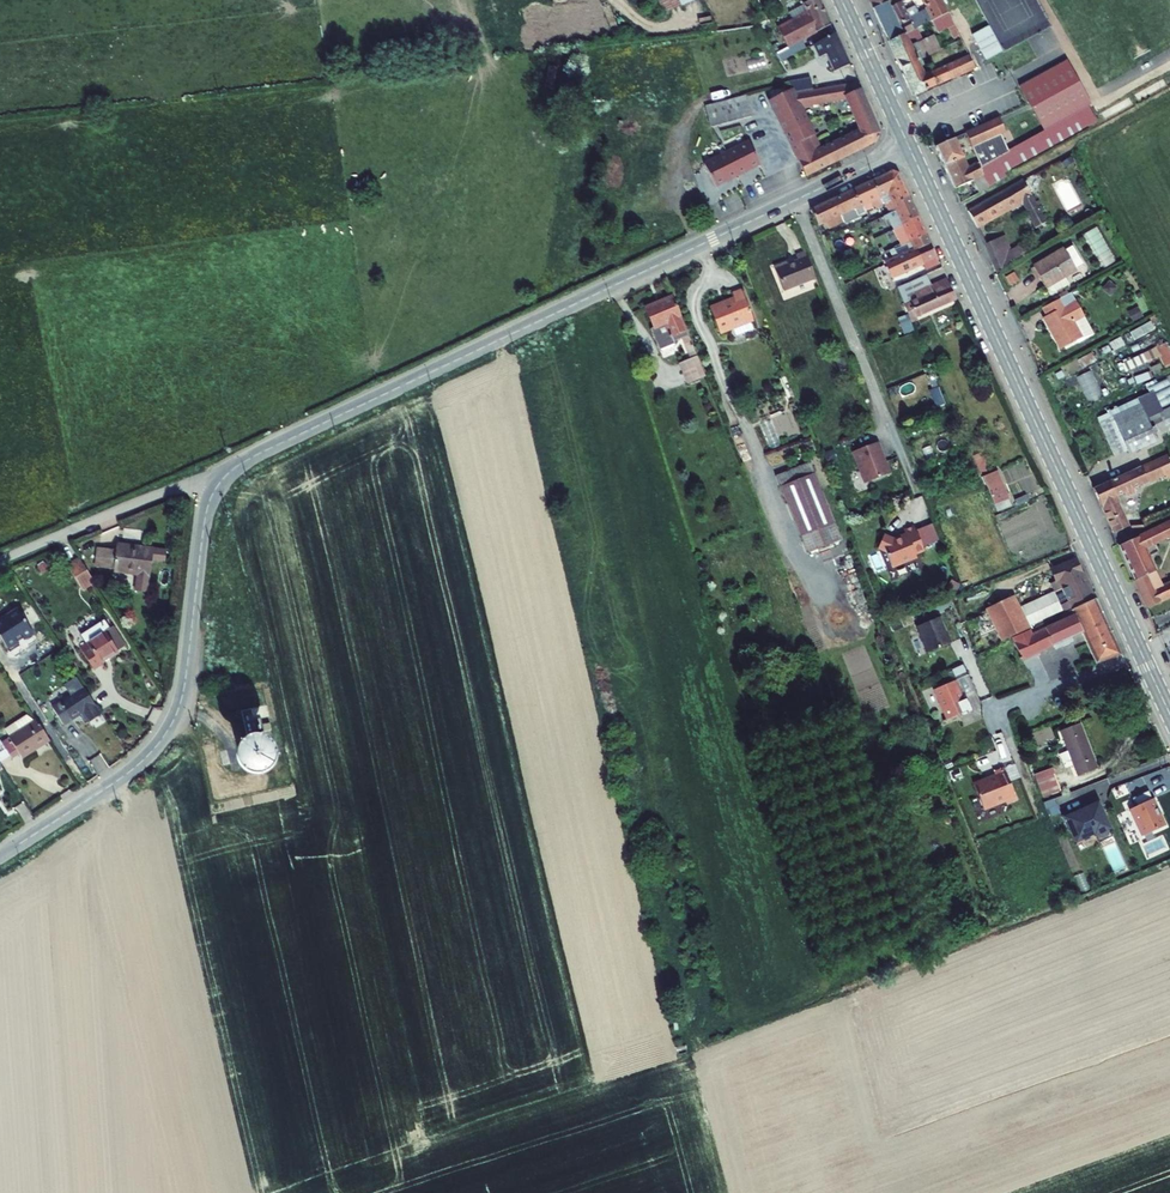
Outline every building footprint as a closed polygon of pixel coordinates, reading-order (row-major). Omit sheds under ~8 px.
[(665,8),(683,0),(661,0),(665,8)] [(891,0),(884,0),(875,5),(890,37),(918,23),(933,16),(948,8),(944,0),(927,0),(929,4),(911,13),(905,0),(899,0),(892,3),(891,0)] [(791,16),(780,22),(789,42),(832,21),(823,1),(811,7),(791,16)] [(960,31),(948,8),(933,16),(939,28),(949,23),(955,34),(960,31)] [(971,29),(985,54),(1001,45),(986,20),(971,29)] [(918,23),(890,37),(914,89),(953,71),(974,61),(969,50),(926,69),(921,58),(923,54),(922,53),(941,44),(935,30),(918,38),(917,35),(911,38),(908,32),(920,26),(918,23)] [(836,29),(816,39),(830,69),(849,59),(836,29)] [(1067,54),(1019,79),(1043,124),(1091,98),(1067,54)] [(798,70),(793,73),(794,75),(797,76),(801,87),(821,79),(819,73),(815,75),(813,71),(801,76),(798,70)] [(885,134),(858,78),(801,87),(797,87),(792,88),(800,101),(806,100),(847,93),(863,127),(871,140),(885,134)] [(792,88),(792,85),(775,93),(796,140),(819,130),(806,100),(800,101),(792,88)] [(758,110),(752,89),(712,99),(718,120),(758,110)] [(1089,101),(1014,142),(1021,157),(1097,116),(1089,101)] [(964,126),(979,156),(982,162),(999,154),(998,150),(1010,144),(1001,127),(1006,125),(998,110),(964,126)] [(863,127),(853,132),(854,135),(856,134),(858,139),(856,140),(859,146),(871,140),(863,127)] [(819,130),(796,140),(800,151),(818,143),(820,146),(825,144),(819,130)] [(800,151),(809,170),(858,148),(857,147),(859,146),(856,140),(858,139),(856,134),(854,135),(853,132),(825,144),(820,146),(818,143),(800,151)] [(954,132),(936,140),(940,147),(957,138),(954,132)] [(764,157),(754,134),(708,154),(719,178),(764,157)] [(968,162),(957,138),(940,147),(955,182),(962,178),(974,173),(969,161),(968,162)] [(1010,144),(998,150),(999,154),(1005,165),(1021,157),(1014,142),(1010,144)] [(1005,165),(999,154),(982,162),(979,163),(982,169),(987,179),(1007,169),(1005,165)] [(979,156),(969,161),(974,173),(982,169),(979,163),(982,162),(979,156)] [(989,182),(987,179),(982,169),(974,173),(980,188),(989,182)] [(895,174),(888,171),(867,181),(874,196),(878,205),(880,204),(885,213),(893,209),(890,203),(905,196),(895,174)] [(974,173),(962,178),(970,194),(980,188),(974,173)] [(977,223),(1020,197),(1034,222),(1045,216),(1023,174),(969,206),(977,223)] [(874,196),(867,181),(849,190),(855,205),(858,203),(861,210),(874,204),(876,209),(877,209),(878,206),(878,205),(874,196)] [(855,205),(849,190),(828,199),(838,221),(861,210),(858,203),(855,205)] [(914,214),(905,196),(890,203),(893,209),(885,213),(892,228),(900,224),(899,221),(914,214)] [(838,221),(828,199),(806,209),(813,225),(820,222),(823,228),(838,221)] [(923,233),(914,214),(899,221),(900,224),(892,228),(900,244),(908,240),(923,233)] [(875,223),(873,220),(869,222),(871,227),(867,229),(872,238),(884,232),(879,221),(875,223)] [(1003,230),(993,235),(1001,252),(1011,247),(1003,230)] [(892,246),(884,231),(884,232),(872,238),(877,249),(879,252),(892,246)] [(936,262),(923,233),(908,240),(912,249),(914,248),(920,262),(923,269),(936,262)] [(993,235),(985,239),(999,268),(1029,251),(1023,240),(1011,247),(1001,252),(993,235)] [(912,249),(908,240),(900,244),(896,246),(889,249),(893,258),(884,262),(895,286),(908,281),(906,276),(904,277),(901,270),(920,262),(914,248),(912,249)] [(1063,246),(1032,262),(1044,283),(1065,272),(1075,267),(1063,246)] [(784,261),(775,265),(784,289),(813,278),(802,251),(791,256),(793,261),(785,264),(784,261)] [(1069,280),(1065,272),(1044,283),(1047,288),(1049,289),(1050,289),(1052,289),(1054,288),(1069,280)] [(927,285),(922,274),(908,281),(895,286),(909,318),(912,316),(953,298),(944,278),(927,285)] [(734,294),(715,302),(725,326),(734,323),(737,331),(752,325),(749,317),(753,315),(741,286),(732,289),(734,294)] [(1070,289),(1040,305),(1045,313),(1043,314),(1049,326),(1048,326),(1059,346),(1062,344),(1080,335),(1071,319),(1082,313),(1083,312),(1075,297),(1074,298),(1070,289)] [(686,341),(670,298),(644,308),(651,329),(660,350),(672,345),(672,344),(679,341),(680,344),(686,341)] [(715,302),(709,304),(719,329),(725,326),(715,302)] [(1080,335),(1062,344),(1063,346),(1092,331),(1082,313),(1071,319),(1080,335)] [(1152,320),(1130,328),(1134,337),(1156,328),(1152,320)] [(657,351),(660,350),(651,329),(648,330),(657,351)] [(1137,364),(1160,353),(1166,365),(1169,364),(1169,343),(1168,340),(1133,357),(1137,364)] [(701,381),(686,341),(680,344),(687,362),(675,367),(683,388),(701,381)] [(1096,368),(1082,373),(1091,400),(1105,395),(1096,368)] [(937,405),(943,403),(939,387),(932,389),(937,405)] [(1141,401),(1102,418),(1117,451),(1127,446),(1128,449),(1156,437),(1141,401)] [(873,443),(848,453),(859,482),(863,484),(885,475),(873,443)] [(1132,486),(1169,468),(1169,454),(1169,451),(1095,484),(1115,529),(1130,523),(1116,493),(1125,489),(1126,491),(1133,488),(1132,486)] [(773,468),(803,547),(839,533),(808,455),(773,468)] [(993,470),(979,475),(994,509),(1008,503),(993,470)] [(1120,540),(1149,603),(1169,594),(1169,578),(1155,585),(1149,570),(1157,566),(1151,553),(1160,548),(1157,541),(1160,539),(1159,536),(1169,531),(1169,517),(1120,540)] [(927,524),(911,531),(917,548),(934,541),(927,524)] [(911,531),(909,527),(895,532),(895,533),(888,536),(877,531),(871,545),(879,549),(885,564),(910,554),(908,551),(917,548),(911,531)] [(135,547),(113,544),(112,551),(87,548),(84,567),(110,571),(110,573),(147,578),(150,552),(135,551),(135,547)] [(1074,558),(1051,568),(1056,580),(1060,589),(1066,602),(1068,608),(1091,598),(1074,558)] [(93,587),(77,562),(64,569),(80,595),(93,587)] [(1054,592),(1060,589),(1056,580),(1050,583),(1054,592)] [(1054,592),(1021,606),(1031,627),(1058,615),(1063,613),(1059,605),(1066,602),(1060,589),(1054,592)] [(996,628),(1003,642),(1011,638),(1030,630),(1029,628),(1031,627),(1021,606),(1016,595),(987,608),(989,612),(996,628)] [(1093,597),(1091,598),(1068,608),(1069,610),(1079,631),(1092,662),(1117,651),(1093,597)] [(1059,605),(1063,613),(1069,610),(1068,608),(1066,602),(1059,605)] [(36,631),(19,605),(0,618),(0,638),(7,649),(36,631)] [(1031,632),(1030,630),(1011,638),(1021,659),(1033,654),(1051,645),(1053,649),(1071,641),(1069,636),(1079,631),(1069,610),(1063,613),(1058,615),(1060,618),(1031,632)] [(989,612),(978,617),(985,633),(996,628),(989,612)] [(943,624),(939,616),(915,626),(926,652),(949,642),(941,625),(943,624)] [(103,638),(98,631),(80,641),(84,649),(103,638)] [(84,649),(74,655),(88,679),(97,673),(95,669),(123,653),(111,634),(103,638),(84,649)] [(1033,654),(1021,659),(1025,666),(1037,661),(1033,654)] [(961,664),(951,668),(953,675),(964,671),(961,664)] [(974,693),(967,673),(954,678),(961,698),(963,697),(974,693)] [(944,686),(932,690),(943,718),(957,712),(958,714),(960,713),(959,711),(963,710),(964,711),(968,710),(963,697),(961,698),(954,678),(943,682),(944,686)] [(78,692),(46,710),(56,729),(77,717),(82,727),(94,720),(78,692)] [(1078,722),(1059,729),(1067,750),(1059,754),(1062,762),(1070,759),(1076,774),(1095,766),(1078,722)] [(22,724),(0,737),(0,739),(3,745),(29,730),(22,724)] [(32,728),(29,730),(3,745),(0,747),(0,755),(5,763),(12,759),(14,764),(43,747),(32,728)] [(1018,776),(1012,762),(1001,767),(1007,780),(1018,776)] [(993,774),(971,783),(981,808),(1003,799),(1004,801),(1014,797),(1007,780),(1001,767),(991,771),(993,774)] [(1050,767),(1034,773),(1043,795),(1059,789),(1050,767)] [(1163,824),(1147,789),(1131,796),(1135,804),(1128,807),(1140,834),(1163,824)] [(1110,835),(1097,806),(1085,811),(1083,807),(1072,812),(1071,809),(1060,814),(1066,829),(1069,828),(1074,839),(1092,831),(1096,841),(1110,835)]
